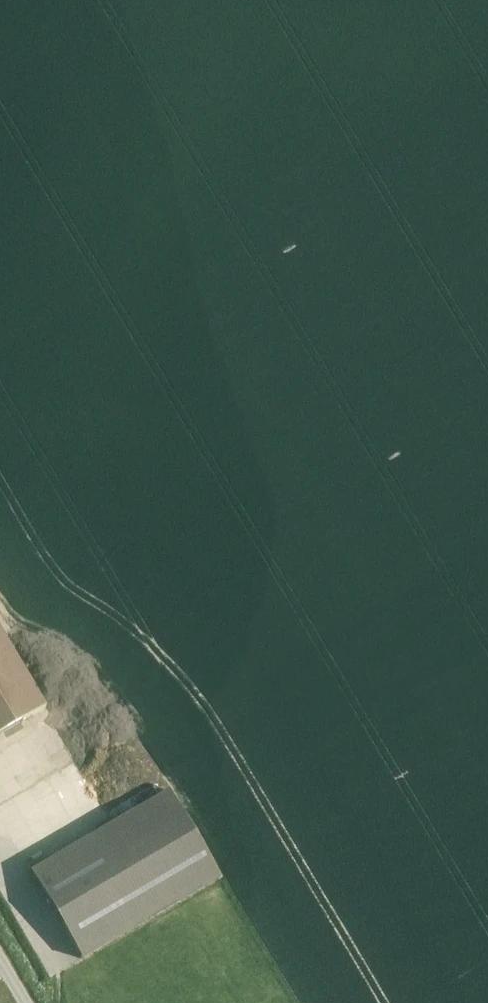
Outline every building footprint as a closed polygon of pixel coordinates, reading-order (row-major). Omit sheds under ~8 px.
[(0,632),(0,733),(44,708),(0,632)] [(168,791),(29,872),(80,959),(219,877),(168,791)]
